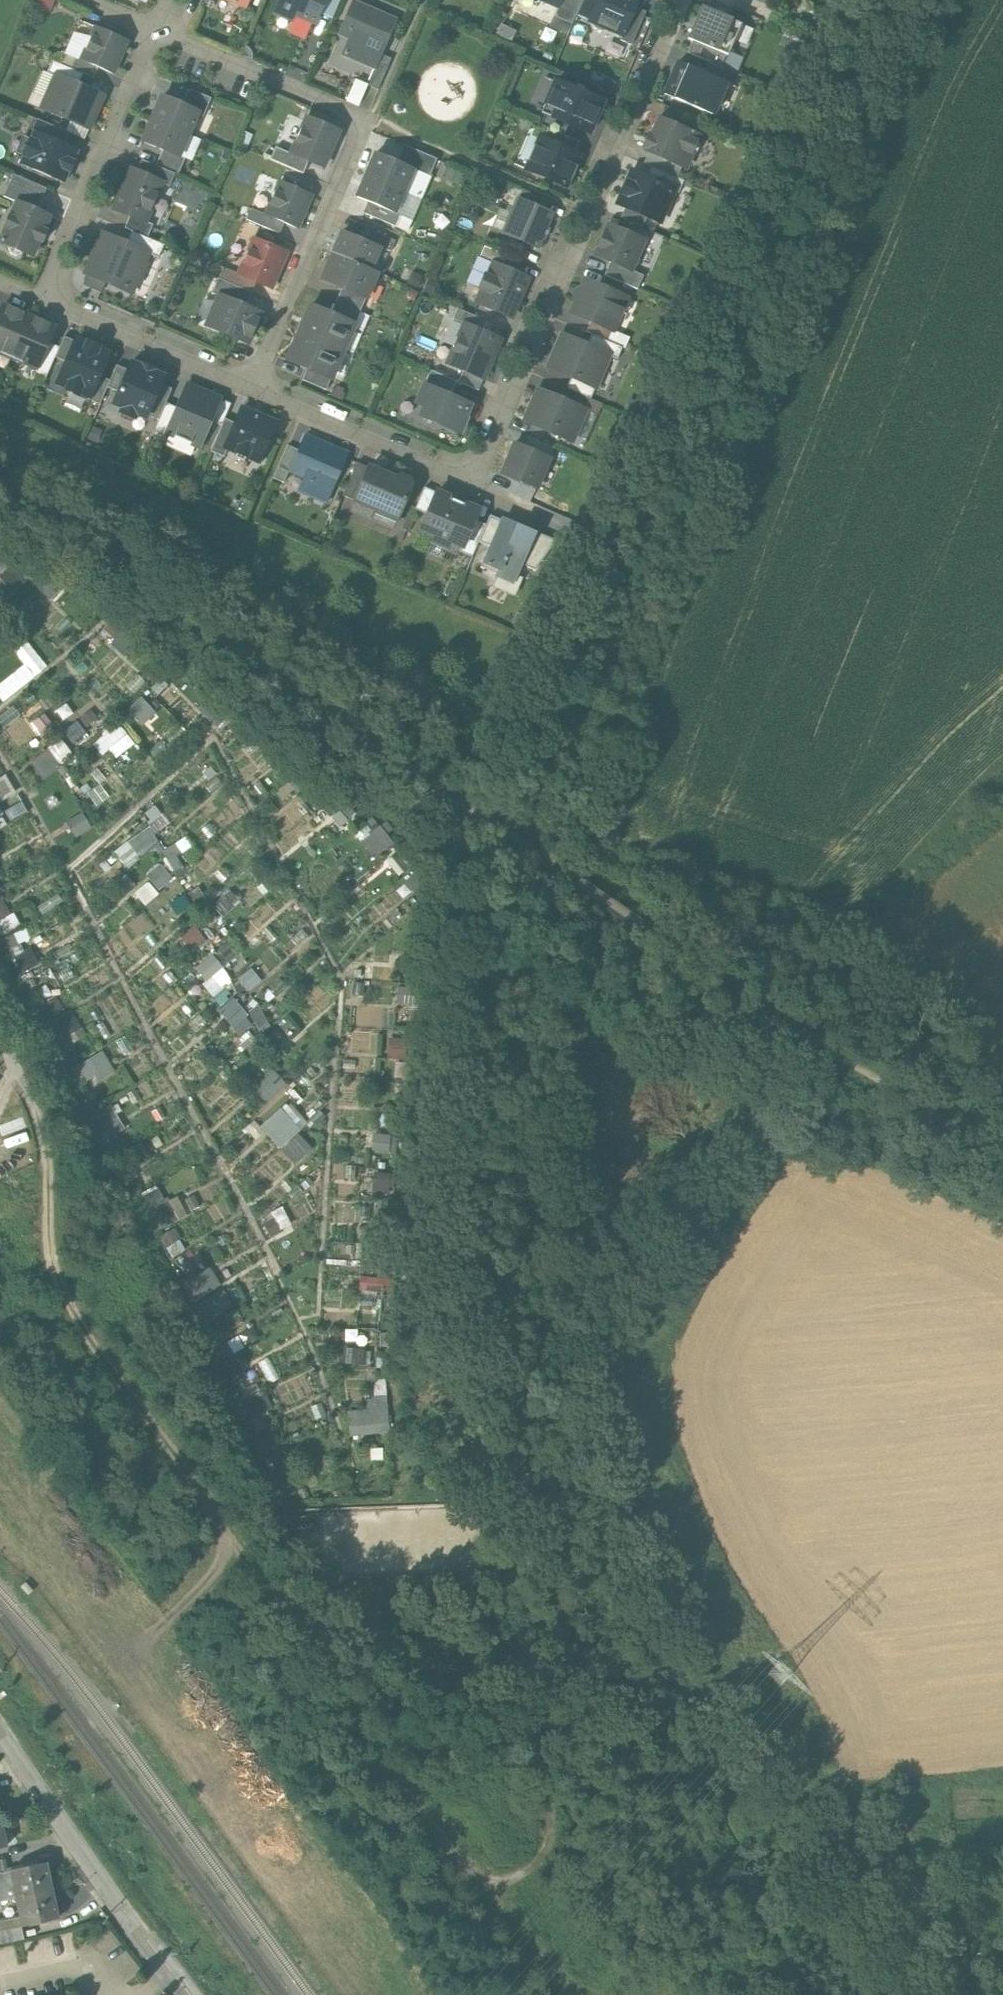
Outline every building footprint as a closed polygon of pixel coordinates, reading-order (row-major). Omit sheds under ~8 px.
[(278,7),(294,13),(316,23),(325,0),(281,0),(278,7)] [(559,5),(555,16),(573,24),(583,0),(562,0),(559,5)] [(590,22),(623,36),(639,0),(599,0),(590,22)] [(706,9),(728,18),(733,8),(715,0),(710,0),(706,9)] [(396,21),(353,3),(343,26),(354,30),(386,44),(396,21)] [(276,13),(291,19),(294,13),(278,7),(276,13)] [(703,7),(689,39),(693,40),(726,54),(728,55),(742,24),(728,18),(706,9),(703,7)] [(127,41),(96,27),(82,60),(99,68),(113,74),(127,41)] [(354,30),(343,55),(376,68),(386,44),(354,30)] [(726,54),(693,40),(688,52),(709,62),(721,66),(726,54)] [(82,60),(66,53),(61,64),(84,74),(94,78),(99,68),(82,60)] [(61,64),(52,61),(47,73),(55,76),(56,75),(79,85),(84,74),(61,64)] [(705,73),(679,62),(675,72),(674,72),(669,84),(665,94),(713,115),(726,83),(727,82),(705,73)] [(721,66),(709,62),(705,73),(727,82),(726,83),(735,87),(740,75),(721,66)] [(79,85),(56,75),(55,76),(42,108),(71,121),(89,129),(104,96),(79,85)] [(603,102),(555,82),(542,113),(569,124),(590,133),(603,102)] [(211,99),(189,89),(182,106),(198,112),(198,113),(204,116),(211,99)] [(182,106),(162,97),(152,119),(188,134),(198,113),(198,112),(182,106)] [(569,124),(545,114),(541,125),(548,129),(564,135),(569,124)] [(667,121),(659,117),(655,125),(656,126),(652,134),(647,136),(643,146),(646,150),(649,152),(682,166),(686,168),(691,155),(697,153),(700,145),(698,140),(700,136),(666,122),(667,121)] [(339,132),(307,118),(291,153),(309,161),(323,167),(339,132)] [(188,134),(152,119),(143,141),(163,150),(179,156),(188,134)] [(66,132),(38,120),(33,132),(34,132),(35,132),(65,145),(70,133),(66,132)] [(89,129),(71,121),(66,132),(70,133),(85,140),(89,129)] [(564,135),(548,129),(543,140),(575,153),(580,142),(564,135)] [(65,145),(35,132),(34,132),(31,140),(30,139),(22,156),(24,156),(21,165),(64,183),(69,172),(71,172),(75,162),(73,161),(78,150),(65,145)] [(543,140),(540,138),(526,169),(567,186),(580,155),(575,153),(543,140)] [(437,159),(404,145),(397,162),(413,169),(430,176),(437,159)] [(291,153),(276,147),(271,160),(303,174),(309,161),(291,153)] [(163,150),(156,166),(175,174),(178,176),(185,159),(179,156),(163,150)] [(682,166),(649,152),(644,163),(652,167),(677,178),(682,166)] [(397,162),(376,153),(367,175),(404,191),(413,169),(397,162)] [(156,166),(142,160),(137,172),(163,183),(162,184),(169,187),(175,174),(156,166)] [(677,178),(652,167),(647,178),(674,190),(674,191),(679,194),(685,181),(677,178)] [(137,172),(131,169),(114,209),(130,217),(145,223),(146,222),(162,184),(163,183),(137,172)] [(647,178),(632,171),(618,204),(648,216),(661,222),(674,191),(674,190),(647,178)] [(46,189),(13,175),(4,197),(17,202),(37,211),(46,189)] [(404,191),(367,175),(357,197),(368,202),(394,213),(404,191)] [(311,195),(280,182),(266,215),(284,223),(297,229),(311,195)] [(549,201),(523,190),(519,201),(544,211),(549,201)] [(519,201),(505,232),(537,246),(550,214),(519,201)] [(37,211),(17,202),(11,216),(9,215),(4,227),(6,228),(0,242),(10,246),(9,249),(11,254),(17,256),(22,254),(23,252),(33,256),(39,242),(43,243),(48,231),(44,229),(50,216),(37,211)] [(394,213),(368,202),(364,213),(397,227),(401,216),(394,213)] [(648,216),(626,207),(621,218),(643,227),(648,216)] [(266,215),(251,209),(247,220),(280,234),(284,223),(266,215)] [(145,223),(130,217),(125,228),(131,231),(148,238),(153,225),(146,222),(145,223)] [(609,226),(596,255),(611,261),(631,270),(633,266),(637,265),(640,260),(637,256),(644,241),(609,226)] [(395,241),(370,230),(365,241),(379,247),(391,252),(395,241)] [(148,238),(131,231),(126,243),(149,253),(149,254),(159,258),(164,245),(148,238)] [(365,241),(343,232),(333,254),(370,269),(379,247),(365,241)] [(126,243),(105,234),(102,241),(100,241),(89,266),(91,267),(88,274),(106,282),(132,293),(137,282),(139,282),(146,266),(144,265),(149,254),(149,253),(126,243)] [(254,239),(239,274),(256,282),(271,288),(286,253),(254,239)] [(512,258),(485,247),(480,257),(495,264),(507,269),(512,258)] [(370,269),(333,254),(322,279),(342,288),(366,298),(377,273),(370,269)] [(611,261),(605,275),(638,290),(644,276),(631,270),(611,261)] [(495,264),(489,277),(485,275),(480,289),(483,290),(478,303),(511,317),(527,278),(507,269),(495,264)] [(239,274),(224,268),(219,278),(252,292),(256,282),(239,274)] [(106,282),(88,274),(83,285),(102,293),(106,282)] [(252,293),(219,279),(212,294),(219,297),(220,296),(246,307),(252,293)] [(627,299),(586,281),(572,313),(612,331),(627,299)] [(366,298),(342,288),(336,302),(360,312),(366,298)] [(246,307),(220,296),(219,297),(207,326),(248,343),(261,314),(246,307)] [(360,312),(336,302),(331,315),(355,325),(360,312)] [(3,306),(0,313),(0,352),(12,357),(29,317),(3,306)] [(331,315),(311,306),(299,332),(343,351),(355,325),(331,315)] [(487,321),(458,308),(453,319),(464,324),(483,332),(487,321)] [(29,317),(12,357),(36,368),(37,368),(48,343),(55,328),(29,317)] [(483,332),(464,324),(447,363),(484,379),(501,340),(483,332)] [(343,351),(299,332),(288,360),(308,368),(332,379),(343,351)] [(587,345),(562,335),(548,367),(572,377),(596,388),(609,356),(610,355),(587,345)] [(623,348),(591,335),(587,345),(610,355),(609,356),(617,360),(623,348)] [(60,347),(55,357),(66,362),(75,341),(64,337),(60,347)] [(99,347),(88,342),(87,344),(76,340),(75,341),(66,362),(57,383),(68,387),(67,390),(79,395),(80,392),(89,396),(91,397),(100,376),(109,354),(98,349),(99,347)] [(48,343),(37,368),(36,368),(33,375),(45,380),(55,357),(60,347),(48,343)] [(142,367),(132,362),(128,370),(119,392),(114,404),(123,408),(121,413),(134,419),(136,414),(146,418),(161,384),(164,376),(154,372),(154,370),(143,365),(142,367)] [(110,381),(108,387),(119,392),(128,370),(117,365),(110,381)] [(332,379),(308,368),(303,380),(327,390),(332,379)] [(457,381),(431,370),(425,385),(451,396),(457,381)] [(484,380),(464,371),(459,382),(479,391),(484,380)] [(110,381),(100,376),(91,397),(89,396),(88,399),(100,404),(108,387),(110,381)] [(596,388),(572,377),(567,388),(591,399),(596,388)] [(161,384),(147,415),(159,420),(166,403),(172,389),(161,384)] [(220,399),(187,385),(177,408),(167,433),(168,433),(200,447),(211,421),(220,399)] [(425,385),(417,403),(424,406),(420,416),(461,433),(467,419),(465,418),(471,405),(451,396),(425,385)] [(572,404),(538,389),(525,421),(572,442),(586,410),(572,404)] [(602,404),(577,393),(572,404),(586,410),(598,415),(602,404)] [(220,399),(211,421),(222,426),(225,419),(231,404),(220,399)] [(159,420),(152,436),(164,441),(168,433),(167,433),(177,408),(166,403),(159,420)] [(275,423),(242,409),(236,423),(226,447),(228,448),(259,461),(264,448),(269,448),(271,441),(269,437),(275,423)] [(236,423),(225,419),(222,426),(211,451),(224,457),(228,448),(226,447),(236,423)] [(348,454),(305,435),(299,450),(290,471),(313,481),(308,493),(328,502),(348,454)] [(550,459),(515,444),(502,473),(537,488),(550,459)] [(288,445),(274,478),(284,483),(290,471),(299,450),(288,445)] [(358,462),(343,496),(355,500),(369,467),(358,462)] [(396,479),(369,467),(355,500),(377,510),(374,517),(394,526),(411,486),(409,480),(402,477),(396,479)] [(425,487),(415,509),(427,514),(437,492),(425,487)] [(479,510),(437,492),(427,514),(421,529),(435,535),(433,541),(448,547),(450,542),(462,547),(463,547),(475,520),(479,510)] [(486,525),(479,542),(490,547),(502,520),(490,515),(486,525)] [(486,525),(475,520),(463,547),(462,547),(460,552),(472,557),(479,542),(486,525)] [(523,529),(502,520),(490,547),(481,568),(514,582),(521,565),(535,532),(531,530),(529,534),(523,531),(523,529)] [(535,532),(521,565),(535,571),(557,541),(535,532)] [(125,706),(135,724),(153,714),(142,696),(125,706)] [(83,714),(60,729),(68,740),(90,725),(83,714)] [(99,754),(124,733),(115,721),(89,743),(99,754)] [(29,760),(42,779),(71,760),(59,740),(29,760)] [(2,780),(0,781),(0,802),(11,795),(2,780)] [(124,866),(158,838),(146,824),(113,852),(124,866)] [(143,904),(171,876),(158,864),(130,891),(143,904)] [(18,925),(0,891),(0,934),(18,925)] [(20,970),(37,966),(33,951),(16,955),(20,970)] [(192,967),(209,994),(229,982),(212,955),(192,967)] [(249,968),(237,978),(246,990),(259,980),(249,968)] [(252,1006),(244,1012),(230,997),(216,1011),(244,1042),(267,1022),(252,1006)] [(61,1047),(69,1058),(77,1052),(72,1045),(89,1033),(72,1008),(56,1019),(71,1041),(61,1047)] [(104,1051),(74,1063),(83,1085),(113,1072),(104,1051)] [(262,1101),(279,1091),(271,1078),(254,1088),(262,1101)] [(309,1147),(296,1132),(307,1122),(286,1099),(258,1125),(292,1163),(309,1147)] [(106,1139),(125,1127),(110,1105),(91,1117),(106,1139)] [(180,1194),(164,1199),(160,1187),(144,1192),(156,1227),(188,1216),(180,1194)] [(182,1280),(192,1301),(221,1287),(211,1266),(182,1280)] [(224,1288),(195,1304),(205,1322),(233,1307),(224,1288)] [(368,1363),(369,1351),(342,1348),(341,1360),(368,1363)] [(265,1393),(240,1403),(251,1432),(277,1421),(265,1393)] [(0,1874),(0,1903),(17,1899),(52,1891),(46,1864),(5,1873),(0,1874)] [(52,1891),(17,1899),(23,1927),(58,1919),(52,1891)] [(0,1932),(0,1939),(1,1944),(23,1939),(20,1927),(0,1932)]
